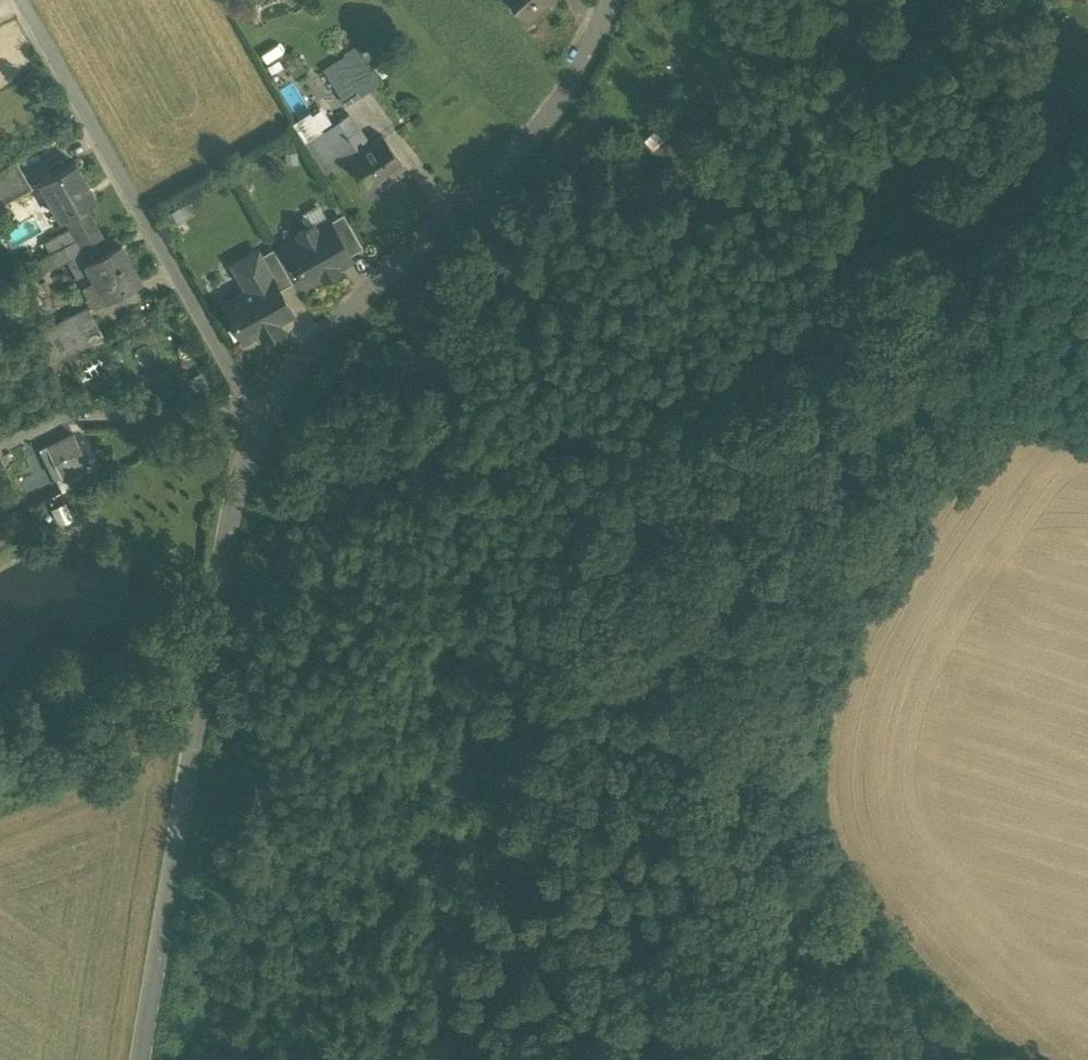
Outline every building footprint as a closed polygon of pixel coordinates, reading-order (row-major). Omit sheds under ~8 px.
[(530,14),(545,0),(517,0),(530,14)] [(322,66),(330,78),(346,102),(368,87),(376,81),(360,58),(352,46),(322,66)] [(310,111),(293,122),(305,140),(322,128),(310,111)] [(348,111),(322,129),(322,128),(305,140),(327,171),(348,156),(348,155),(369,141),(348,111)] [(369,141),(348,155),(348,156),(365,182),(400,159),(382,133),(369,141)] [(0,169),(0,194),(5,203),(34,187),(18,159),(0,169)] [(78,161),(39,182),(50,202),(52,201),(61,217),(66,214),(86,204),(98,197),(97,196),(96,196),(78,163),(79,162),(78,161)] [(86,204),(66,214),(73,227),(78,235),(97,223),(86,204)] [(329,220),(347,251),(362,243),(344,211),(329,220)] [(283,238),(307,280),(350,256),(347,251),(326,214),(283,238)] [(78,235),(50,250),(57,262),(72,254),(78,264),(119,241),(115,234),(106,239),(97,223),(78,235)] [(67,228),(45,241),(50,250),(78,235),(73,227),(67,228)] [(78,264),(73,267),(94,303),(141,276),(140,275),(139,276),(120,242),(121,241),(121,240),(119,241),(78,264)] [(259,254),(278,288),(292,280),(272,246),(259,254)] [(223,301),(244,337),(291,310),(278,288),(259,254),(257,250),(233,263),(247,288),(223,301)] [(170,315),(167,294),(156,295),(159,316),(170,315)] [(87,304),(38,332),(55,363),(104,335),(87,304)] [(72,434),(46,447),(55,465),(60,475),(86,462),(72,434)] [(55,465),(46,447),(41,449),(50,468),(55,465)] [(60,475),(55,465),(50,468),(55,478),(60,475)] [(80,492),(63,501),(73,519),(91,510),(86,500),(85,501),(80,492)]
